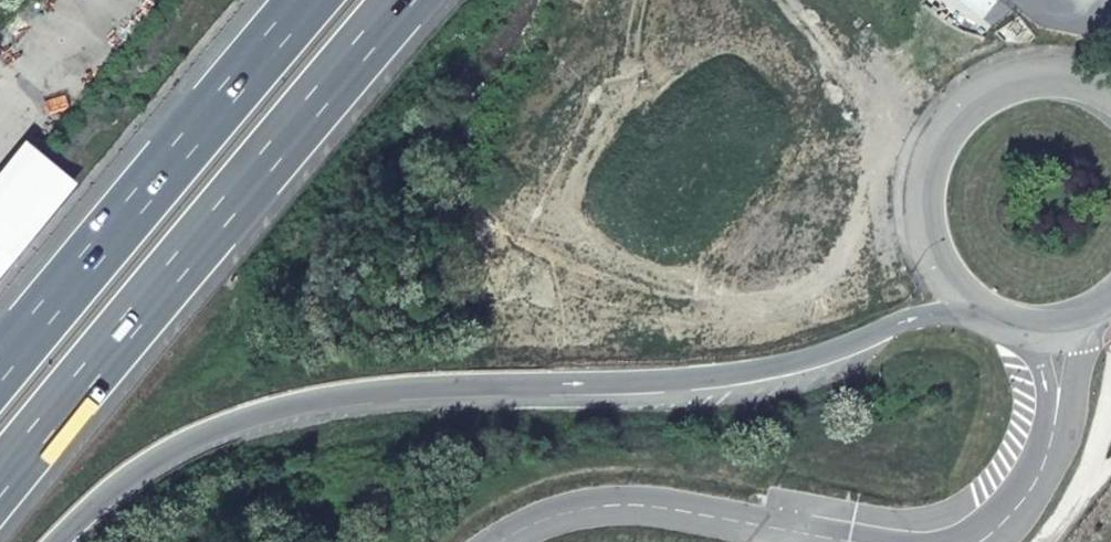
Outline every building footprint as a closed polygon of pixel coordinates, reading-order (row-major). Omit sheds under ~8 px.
[(31,143),(0,179),(0,268),(75,179),(31,143)]
